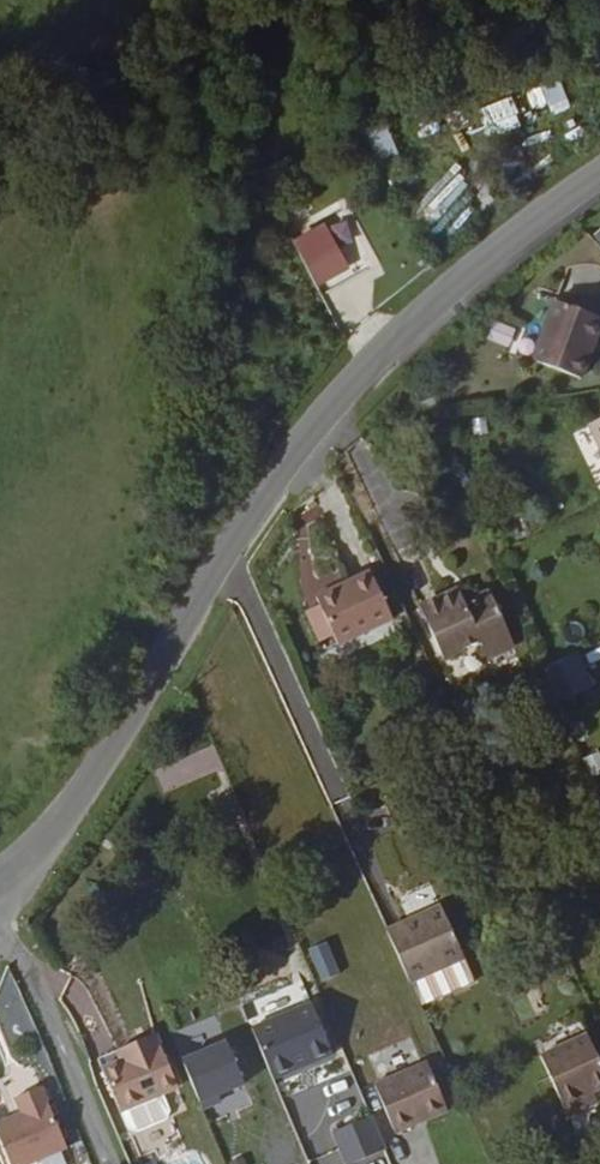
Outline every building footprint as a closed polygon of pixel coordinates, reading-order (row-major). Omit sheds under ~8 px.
[(478,67),(485,85),(501,78),(493,61),(478,67)] [(478,88),(485,85),(478,67),(471,71),(478,88)] [(490,97),(504,130),(542,114),(534,87),(526,90),(523,84),(490,97)] [(487,137),(504,130),(490,97),(473,103),(487,137)] [(384,120),(363,129),(380,168),(401,159),(384,120)] [(431,186),(426,210),(449,214),(454,191),(431,186)] [(315,281),(338,268),(318,230),(295,245),(315,281)] [(599,332),(599,325),(560,311),(540,372),(590,387),(597,364),(591,361),(599,332)] [(329,612),(343,643),(347,653),(403,627),(380,577),(325,602),(329,612)] [(521,655),(495,602),(470,612),(463,599),(426,617),(450,670),(487,653),(495,668),(521,655)] [(330,650),(343,643),(329,612),(316,619),(330,650)] [(591,699),(577,666),(548,681),(562,714),(591,699)] [(387,929),(410,981),(462,956),(438,903),(387,929)] [(330,942),(308,949),(318,982),(339,976),(330,942)] [(462,956),(410,981),(421,1004),(473,979),(462,956)] [(332,1057),(310,1004),(251,1029),(273,1082),(332,1057)] [(131,1053),(117,1059),(99,1065),(116,1112),(118,1111),(160,1096),(176,1089),(155,1033),(127,1043),(131,1053)] [(590,1106),(584,1094),(596,1090),(599,1088),(599,1051),(593,1035),(546,1055),(571,1113),(590,1106)] [(113,1048),(117,1059),(131,1053),(127,1043),(113,1048)] [(230,1045),(186,1065),(208,1113),(226,1105),(223,1098),(249,1086),(230,1045)] [(395,1137),(439,1113),(415,1066),(371,1090),(395,1137)] [(0,1109),(0,1134),(12,1163),(67,1139),(41,1080),(18,1090),(21,1098),(0,1109)] [(590,1106),(599,1101),(599,1100),(596,1090),(584,1094),(590,1106)] [(167,1113),(160,1096),(118,1111),(125,1129),(133,1132),(163,1121),(167,1113)] [(373,1120),(334,1136),(346,1163),(361,1163),(387,1153),(373,1120)]
